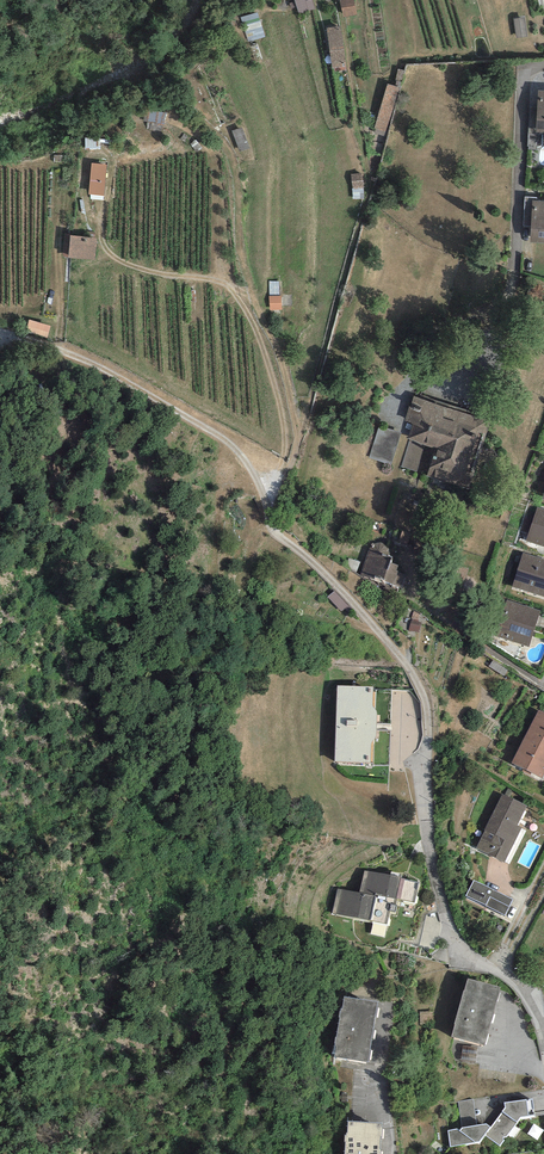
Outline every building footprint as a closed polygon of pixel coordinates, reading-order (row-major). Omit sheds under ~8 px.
[(299,14),(316,9),(313,0),(310,0),(306,1),(306,0),(294,0),(299,14)] [(343,17),(357,15),(354,0),(340,0),(343,17)] [(258,12),(241,17),(248,42),(265,37),(258,12)] [(341,26),(327,28),(332,68),(347,66),(341,26)] [(386,81),(376,129),(388,131),(398,83),(386,81)] [(107,164),(92,163),(88,193),(104,195),(107,164)] [(524,225),(531,226),(532,200),(537,201),(537,197),(525,197),(524,225)] [(532,200),(531,226),(530,242),(543,242),(543,201),(537,201),(532,200)] [(97,238),(66,233),(63,255),(94,259),(97,238)] [(270,293),(271,307),(282,307),(281,292),(270,293)] [(28,327),(48,332),(50,322),(30,318),(28,327)] [(491,422),(414,395),(405,421),(413,424),(408,439),(410,440),(437,449),(427,476),(468,490),(491,422)] [(401,433),(378,426),(368,458),(391,465),(401,433)] [(400,467),(427,476),(437,449),(410,440),(400,467)] [(537,507),(526,541),(543,546),(543,509),(537,507)] [(411,534),(403,531),(399,542),(406,545),(411,534)] [(394,558),(389,557),(390,554),(389,550),(388,548),(386,545),(384,543),(381,542),(378,542),(375,543),(372,545),(370,547),(369,550),(360,575),(384,583),(385,581),(393,584),(393,585),(402,588),(406,574),(398,572),(398,571),(397,570),(399,565),(392,563),(394,558)] [(522,552),(512,587),(543,596),(543,559),(522,552)] [(541,611),(506,599),(493,635),(528,647),(541,611)] [(373,687),(337,685),(335,762),(370,763),(371,743),(376,736),(377,711),(372,705),(373,687)] [(543,745),(543,712),(539,710),(525,736),(543,745)] [(543,774),(543,745),(525,736),(511,763),(542,778),(543,774)] [(527,806),(502,794),(476,848),(505,862),(522,828),(517,826),(527,806)] [(414,903),(418,883),(419,882),(401,878),(365,870),(360,893),(337,889),(332,913),(387,925),(390,911),(396,912),(397,905),(396,905),(397,900),(414,903)] [(513,900),(474,880),(466,896),(505,916),(513,900)] [(500,987),(467,978),(452,1037),(485,1046),(500,987)] [(378,1002),(344,996),(342,1008),(341,1008),(334,1053),(335,1053),(334,1057),(368,1062),(378,1002)] [(478,1047),(463,1046),(461,1061),(476,1063),(478,1047)] [(535,1115),(532,1099),(504,1102),(506,1107),(491,1127),(486,1124),(477,1125),(462,1128),(460,1130),(458,1128),(448,1130),(450,1147),(479,1142),(485,1135),(500,1146),(504,1140),(503,1140),(503,1137),(507,1137),(520,1117),(535,1115)] [(462,1128),(477,1125),(473,1099),(458,1101),(462,1128)] [(348,1121),(347,1133),(346,1133),(346,1135),(345,1135),(344,1141),(345,1142),(344,1153),(381,1153),(381,1150),(380,1150),(381,1137),(382,1137),(383,1126),(381,1126),(381,1123),(348,1121)]
